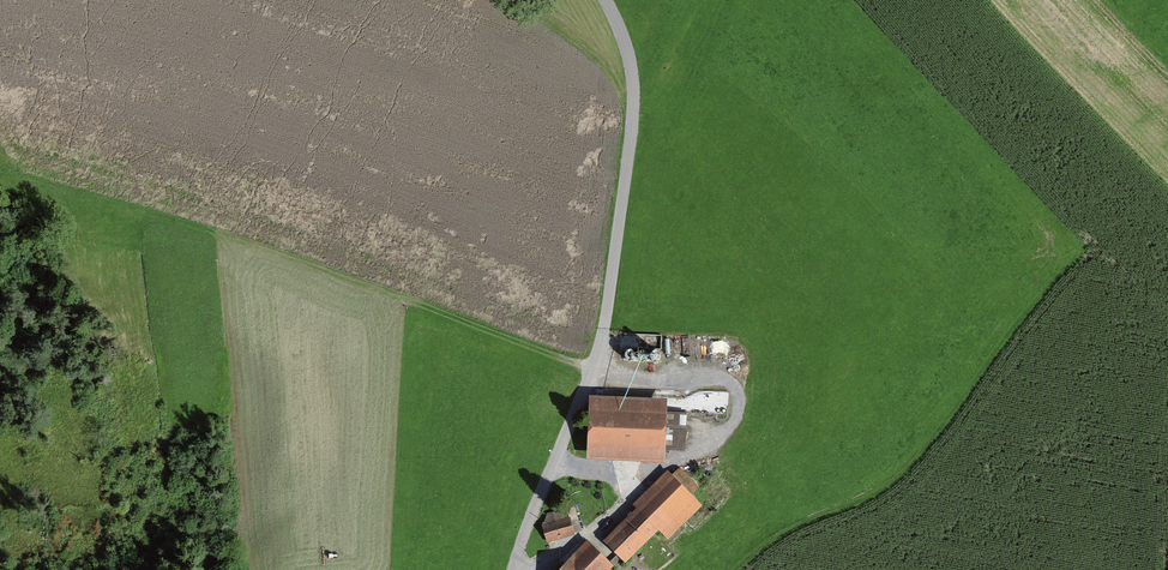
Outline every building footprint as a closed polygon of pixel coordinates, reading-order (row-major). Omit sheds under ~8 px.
[(665,449),(685,450),(687,404),(666,403),(666,395),(587,391),(583,458),(665,462),(665,449)] [(658,532),(666,541),(700,509),(687,495),(696,486),(679,468),(670,477),(667,473),(632,507),(635,510),(602,542),(625,564),(658,532)] [(541,524),(547,543),(575,535),(575,532),(582,530),(574,505),(547,513),(544,523),(541,524)] [(557,569),(615,569),(619,566),(591,537),(557,569)]
